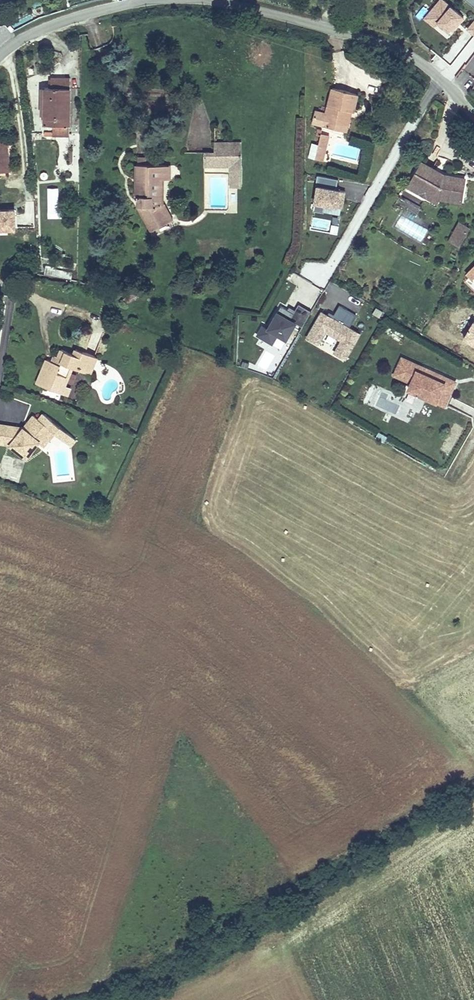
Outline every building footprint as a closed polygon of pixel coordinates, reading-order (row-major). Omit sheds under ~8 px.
[(463,15),(447,0),(438,0),(422,17),(432,27),(438,21),(449,30),(463,15)] [(465,29),(473,36),(473,18),(465,29)] [(439,23),(434,28),(443,36),(448,30),(439,23)] [(324,121),(342,126),(347,107),(352,109),(355,109),(360,90),(333,84),(324,121)] [(39,88),(40,125),(66,125),(66,87),(39,88)] [(347,107),(342,126),(347,128),(352,109),(347,107)] [(322,129),(318,141),(327,143),(331,131),(322,129)] [(231,184),(242,184),(241,140),(215,140),(215,149),(204,149),(205,165),(231,165),(231,184)] [(316,155),(324,156),(327,143),(318,141),(316,155)] [(163,154),(133,153),(132,187),(134,189),(134,195),(146,228),(165,221),(155,194),(158,194),(159,170),(162,170),(163,154)] [(415,178),(428,156),(424,153),(409,180),(420,186),(422,182),(415,178)] [(439,161),(428,156),(415,178),(422,182),(420,186),(428,191),(431,186),(438,191),(440,187),(460,194),(467,172),(444,165),(440,171),(436,168),(439,161)] [(444,165),(439,161),(436,168),(440,171),(444,165)] [(342,217),(346,191),(336,190),(338,180),(317,176),(312,212),(342,217)] [(438,191),(431,186),(428,191),(435,195),(438,191)] [(440,187),(438,191),(459,198),(460,194),(440,187)] [(394,201),(421,214),(426,203),(399,191),(394,201)] [(54,216),(53,196),(41,196),(42,217),(54,216)] [(16,207),(0,207),(0,232),(16,232),(16,207)] [(466,215),(453,235),(461,241),(473,221),(466,215)] [(471,280),(473,277),(473,264),(464,273),(471,280)] [(310,311),(298,305),(294,312),(279,304),(267,326),(262,324),(255,336),(272,345),(278,336),(286,340),(296,322),(302,326),(310,311)] [(327,314),(321,311),(307,338),(320,345),(326,334),(341,341),(334,354),(346,361),(361,332),(351,327),(357,314),(339,305),(334,314),(329,312),(327,314)] [(80,359),(83,353),(76,351),(73,357),(80,359)] [(46,362),(37,386),(64,396),(66,389),(65,389),(71,371),(79,374),(80,369),(91,373),(96,359),(83,353),(80,359),(73,357),(60,352),(58,359),(56,365),(51,364),(46,362)] [(413,370),(396,361),(388,378),(405,386),(401,393),(429,406),(433,399),(441,403),(449,387),(440,383),(437,388),(411,375),(413,370)] [(91,373),(80,369),(79,374),(89,378),(91,373)] [(440,383),(413,370),(411,375),(437,388),(440,383)] [(6,445),(23,459),(35,443),(40,447),(52,433),(44,427),(49,421),(40,414),(35,420),(30,416),(22,425),(26,428),(23,431),(20,428),(10,427),(10,430),(0,428),(0,444),(6,445)] [(63,433),(49,421),(44,427),(52,433),(59,439),(63,433)] [(72,441),(63,433),(59,439),(67,446),(72,441)]
